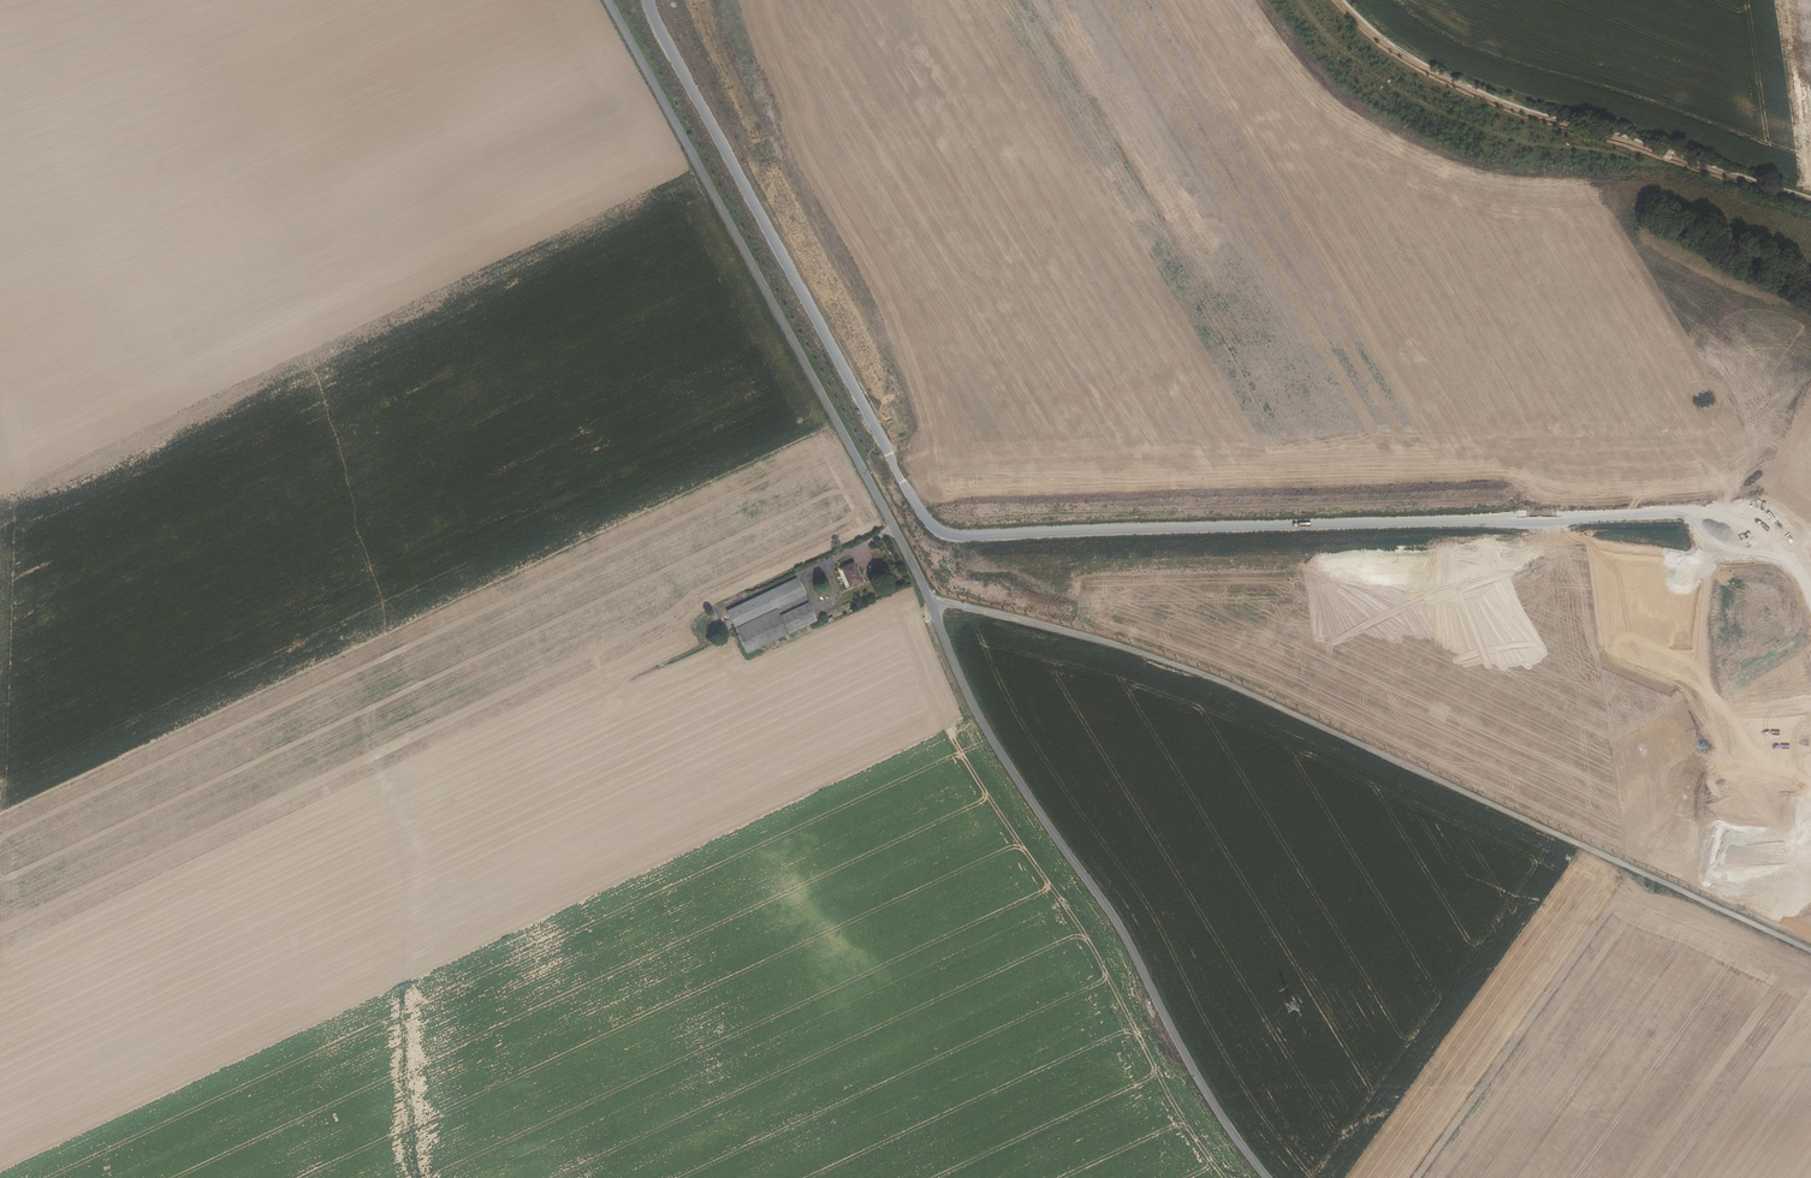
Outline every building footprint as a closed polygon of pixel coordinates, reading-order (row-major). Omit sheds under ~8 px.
[(849,586),(860,581),(851,563),(840,568),(849,586)] [(747,652),(816,620),(807,602),(780,615),(776,607),(804,594),(796,577),(728,609),(747,652)]
